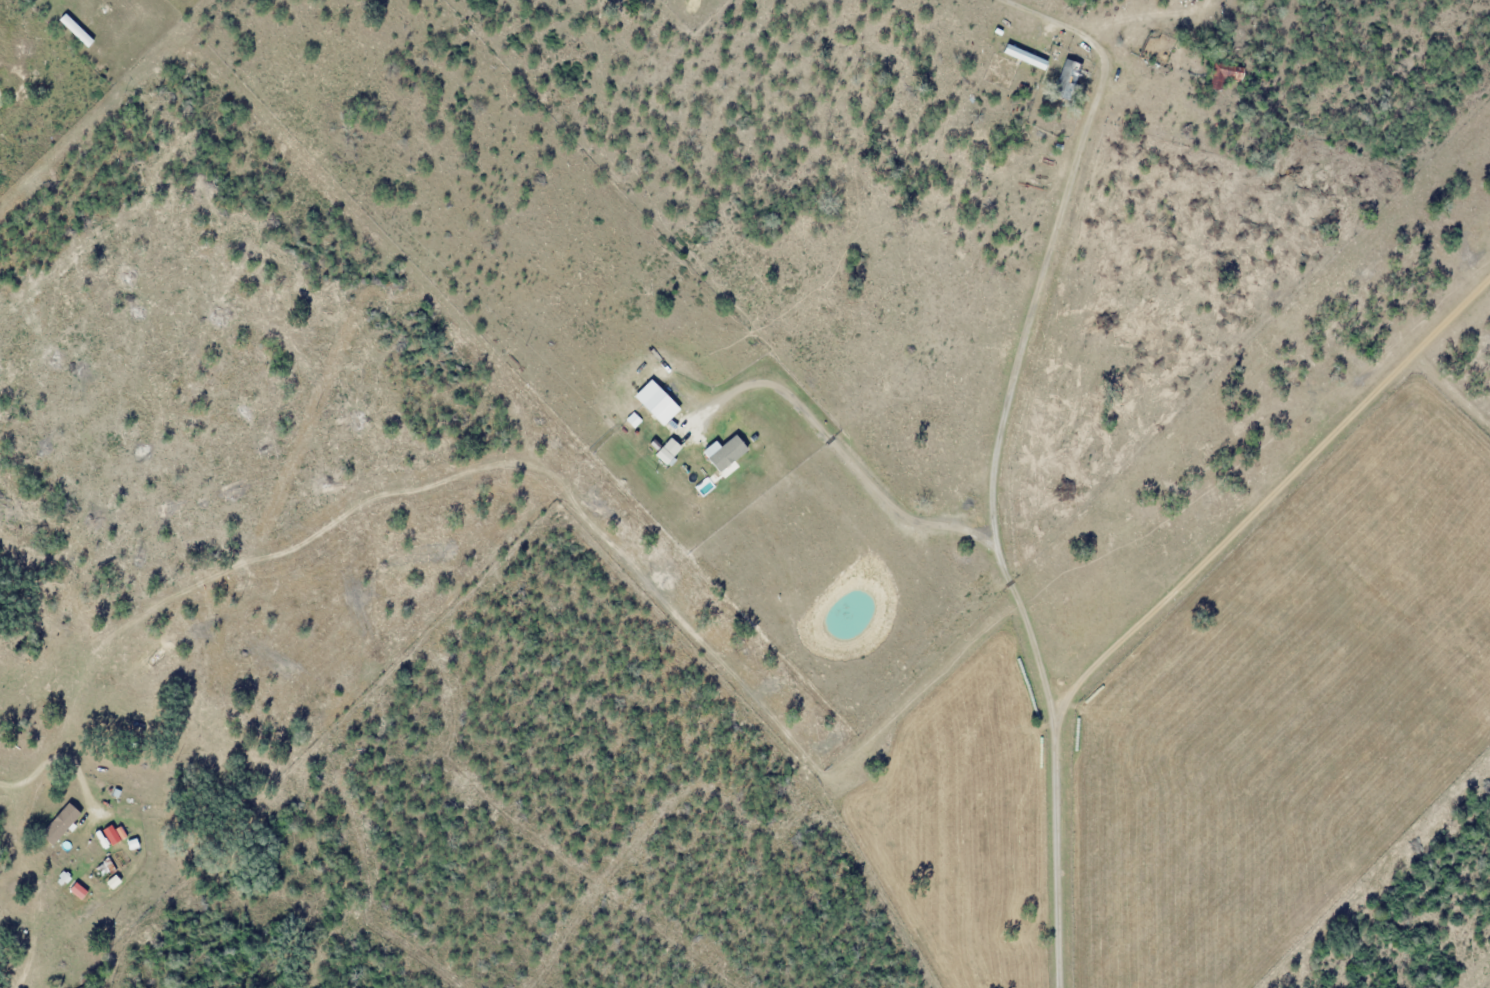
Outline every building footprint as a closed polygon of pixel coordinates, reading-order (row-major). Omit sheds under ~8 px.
[(1069,101),(1083,65),(1066,58),(1052,94),(1069,101)] [(1225,78),(1242,80),(1244,66),(1212,63),(1209,88),(1224,90),(1225,78)] [(68,802),(81,813),(73,823),(75,826),(70,831),(67,828),(53,845),(40,834),(68,802)] [(119,824),(114,827),(115,834),(120,839),(126,835),(119,824)] [(100,829),(96,831),(102,846),(107,844),(100,829)] [(136,837),(126,840),(129,849),(138,847),(136,837)] [(109,871),(103,863),(96,868),(101,876),(109,871)]
